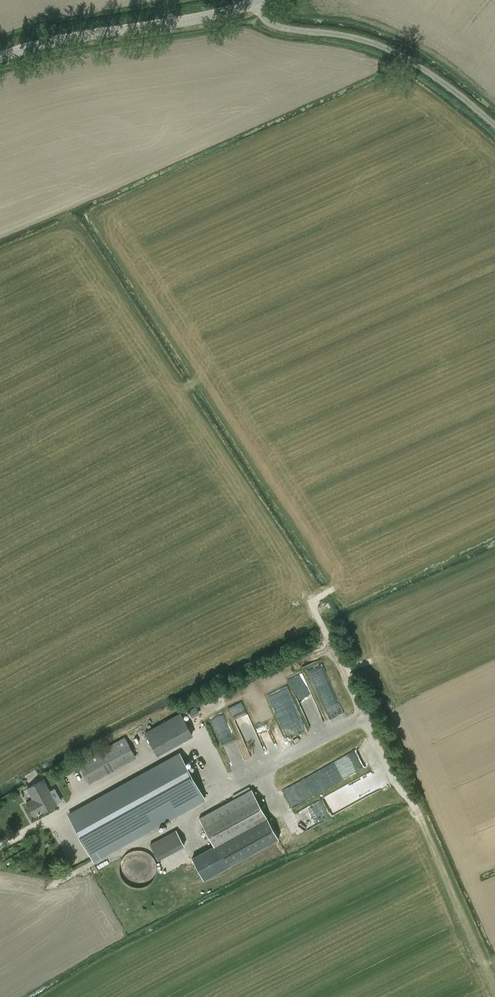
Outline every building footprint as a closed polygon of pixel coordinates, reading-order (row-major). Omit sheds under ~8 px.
[(270,693),(278,717),(297,711),(289,687),(270,693)] [(234,721),(233,721),(247,757),(264,750),(244,701),(229,707),(234,721)] [(181,713),(144,732),(158,755),(194,735),(181,713)] [(89,783),(136,757),(125,736),(77,762),(89,783)] [(145,773),(69,814),(94,859),(170,817),(205,798),(181,754),(145,773)] [(50,790),(43,779),(27,788),(33,798),(27,802),(34,816),(57,803),(54,798),(59,795),(55,787),(50,790)] [(204,879),(279,838),(252,789),(199,818),(214,845),(192,857),(204,879)] [(150,844),(158,859),(184,844),(176,830),(150,844)] [(152,869),(153,865),(152,861),(151,858),(150,855),(148,852),(144,850),(142,848),(139,847),(135,847),(132,847),(128,848),(125,850),(122,852),(120,855),(118,858),(117,861),(116,864),(117,868),(118,871),(119,874),(121,877),(124,879),(127,881),(130,882),(134,883),(137,883),(141,882),(144,880),(148,878),(150,875),(151,872),(152,869)]
